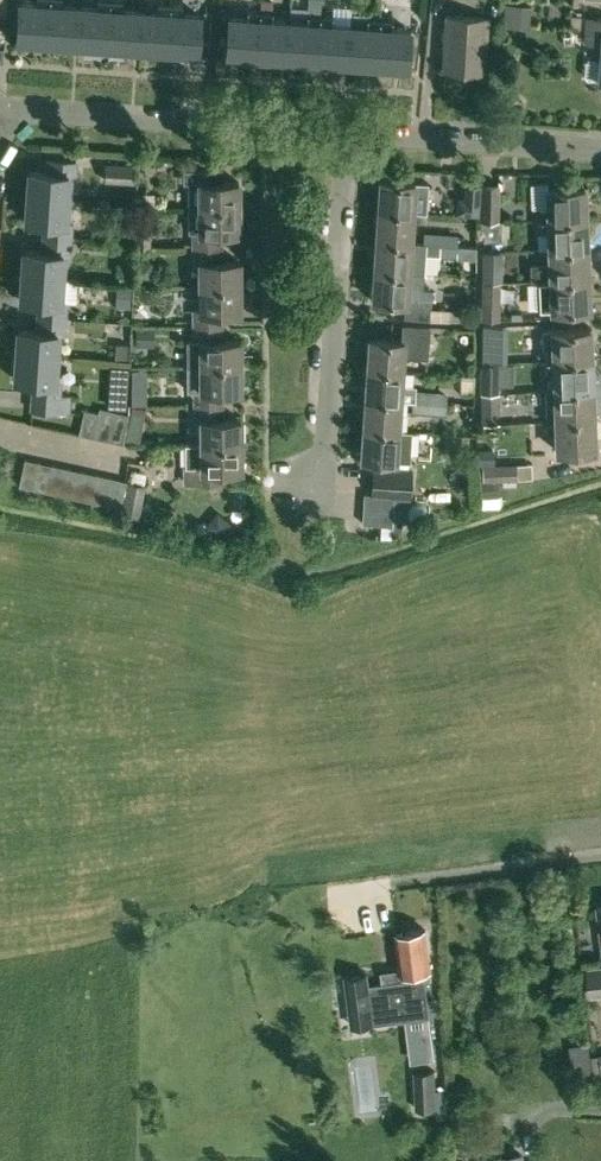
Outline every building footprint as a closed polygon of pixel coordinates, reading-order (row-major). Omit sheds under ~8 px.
[(287,57),(290,20),(271,18),(273,0),(261,0),(261,3),(260,18),(257,55),(287,57)] [(226,53),(257,55),(260,18),(261,3),(253,2),(252,11),(247,11),(247,17),(229,16),(226,53)] [(17,40),(48,42),(50,5),(19,3),(17,40)] [(504,16),(530,18),(531,5),(505,3),(504,16)] [(48,42),(77,44),(80,7),(50,5),(48,42)] [(77,44),(107,46),(109,9),(80,7),(77,44)] [(107,46),(136,48),(139,11),(109,9),(107,46)] [(136,48),(166,50),(168,13),(139,11),(136,48)] [(166,50),(197,52),(199,15),(168,13),(166,50)] [(290,20),(287,57),(316,59),(319,22),(319,16),(319,14),(307,13),(307,21),(290,20)] [(346,61),(376,63),(378,26),(379,20),(367,19),(367,14),(352,13),(351,24),(349,24),(346,61)] [(488,18),(445,15),(442,69),(484,72),(488,18)] [(316,59),(346,61),(349,24),(332,23),(333,16),(319,16),(319,22),(316,59)] [(584,28),(583,42),(600,43),(599,59),(589,59),(585,61),(584,75),(587,78),(598,79),(598,80),(600,80),(600,17),(584,16),(574,16),(573,27),(584,28)] [(376,63),(407,65),(409,28),(392,27),(393,21),(379,20),(378,26),(376,63)] [(67,199),(69,175),(73,175),(74,162),(48,160),(47,172),(29,171),(27,196),(67,199)] [(104,181),(134,183),(135,164),(105,163),(104,181)] [(239,204),(239,182),(220,182),(220,169),(183,169),(183,183),(188,183),(188,205),(199,205),(239,204)] [(379,178),(377,209),(413,211),(426,212),(427,196),(428,181),(379,178)] [(480,220),(480,222),(501,223),(501,220),(499,220),(500,184),(480,183),(480,220)] [(585,218),(584,187),(548,188),(548,208),(540,209),(540,219),(585,218)] [(456,195),(455,213),(479,215),(480,197),(456,195)] [(66,222),(67,199),(27,196),(25,221),(44,222),(43,237),(69,239),(70,222),(66,222)] [(239,232),(239,204),(199,205),(188,205),(189,232),(194,232),(194,246),(221,246),(221,232),(239,232)] [(377,209),(375,239),(411,241),(412,231),(413,211),(377,209)] [(587,248),(585,218),(540,219),(540,234),(549,234),(550,250),(587,248)] [(501,239),(501,223),(480,222),(480,238),(501,239)] [(136,227),(135,245),(150,245),(151,227),(136,227)] [(424,232),(423,242),(439,243),(457,244),(457,234),(439,233),(424,232)] [(62,278),(63,254),(68,255),(69,239),(43,237),(42,252),(23,250),(22,275),(62,278)] [(375,239),(373,268),(409,270),(423,271),(424,254),(438,255),(439,243),(423,242),(411,241),(375,239)] [(456,256),(457,244),(439,243),(438,255),(456,256)] [(118,246),(118,277),(132,277),(133,246),(118,246)] [(240,286),(240,260),(221,260),(221,246),(194,246),(194,264),(199,264),(199,286),(240,286)] [(588,278),(587,248),(550,250),(550,262),(530,263),(531,281),(537,281),(537,280),(588,278)] [(501,281),(501,282),(503,282),(503,253),(483,252),(482,282),(501,281)] [(137,260),(137,277),(153,278),(152,261),(137,260)] [(404,302),(404,316),(429,319),(432,288),(422,287),(423,271),(409,270),(373,268),(371,299),(404,302)] [(60,301),(62,278),(22,275),(20,300),(39,301),(38,316),(64,318),(65,301),(60,301)] [(589,308),(588,278),(537,280),(537,281),(538,310),(589,308)] [(501,282),(501,281),(482,282),(481,319),(500,320),(501,282)] [(116,307),(115,321),(128,322),(131,283),(117,282),(115,306),(116,307)] [(240,310),(240,286),(199,286),(199,309),(195,309),(195,326),(221,326),(221,310),(240,310)] [(57,357),(58,334),(63,334),(64,318),(38,316),(37,331),(18,330),(16,355),(57,357)] [(368,336),(366,369),(403,371),(404,356),(427,357),(429,324),(404,323),(402,339),(368,336)] [(241,364),(241,340),(221,340),(221,326),(195,326),(195,340),(186,340),(186,365),(200,364),(241,364)] [(136,347),(155,346),(155,328),(135,328),(136,347)] [(493,344),(509,345),(509,328),(494,328),(493,344)] [(590,357),(589,328),(552,329),(553,348),(545,348),(545,360),(590,357)] [(481,346),(481,362),(505,362),(505,345),(481,346)] [(55,380),(57,357),(16,355),(15,379),(33,381),(32,410),(70,412),(71,396),(61,395),(62,381),(55,380)] [(591,388),(590,357),(545,360),(546,372),(554,372),(554,389),(591,388)] [(499,364),(480,363),(479,393),(480,393),(499,392),(499,364)] [(241,390),(241,364),(200,364),(186,365),(187,390),(196,390),(196,405),(222,404),(222,390),(241,390)] [(428,412),(429,390),(401,388),(403,371),(366,369),(364,397),(401,399),(401,400),(411,401),(411,411),(428,412)] [(592,417),(591,388),(554,389),(546,390),(547,419),(592,417)] [(447,392),(429,390),(428,412),(445,414),(447,392)] [(146,392),(132,391),(131,405),(146,405),(146,392)] [(499,424),(499,408),(499,392),(480,393),(481,424),(499,424)] [(114,409),(120,410),(126,406),(126,399),(121,394),(114,394),(110,398),(110,405),(114,409)] [(364,397),(362,427),(399,430),(401,400),(401,399),(364,397)] [(241,444),(241,419),(222,419),(222,404),(196,405),(196,422),(201,422),(201,445),(241,444)] [(146,407),(132,405),(125,440),(139,442),(146,407)] [(99,407),(99,412),(92,436),(106,440),(113,410),(99,407)] [(79,434),(92,436),(99,412),(84,410),(79,434)] [(106,440),(123,443),(129,413),(113,410),(106,440)] [(593,449),(592,417),(547,419),(547,420),(548,433),(556,435),(557,451),(593,449)] [(399,432),(399,430),(362,427),(360,458),(410,461),(412,432),(399,432)] [(415,430),(416,453),(434,452),(433,430),(415,430)] [(241,469),(241,444),(201,445),(185,445),(185,481),(222,481),(222,469),(241,469)] [(482,465),(482,472),(482,480),(479,480),(479,496),(501,495),(501,480),(531,478),(531,464),(517,464),(517,463),(495,464),(494,448),(480,449),(477,465),(482,465)] [(19,485),(33,488),(38,462),(25,459),(19,485)] [(53,465),(38,462),(33,488),(47,491),(53,465)] [(67,468),(53,465),(47,491),(61,494),(67,468)] [(371,494),(394,495),(409,495),(410,468),(373,466),(371,493),(371,494)] [(81,471),(67,468),(61,494),(76,498),(81,471)] [(96,474),(81,471),(76,498),(91,501),(96,474)] [(111,477),(96,474),(91,501),(105,504),(111,477)] [(105,504),(121,507),(126,481),(111,477),(105,504)] [(126,481),(121,507),(119,512),(138,517),(145,485),(126,481)] [(364,493),(363,508),(393,510),(394,495),(371,494),(371,493),(364,493)] [(363,508),(362,523),(392,524),(393,510),(363,508)] [(425,929),(396,933),(401,968),(391,970),(388,971),(386,974),(385,977),(386,983),(369,985),(367,973),(345,976),(350,1013),(370,1011),(371,1022),(429,1015),(424,978),(418,979),(417,970),(431,968),(425,929)] [(586,968),(590,996),(600,994),(600,966),(586,968)] [(414,1071),(416,1110),(436,1109),(435,1070),(414,1071)]
